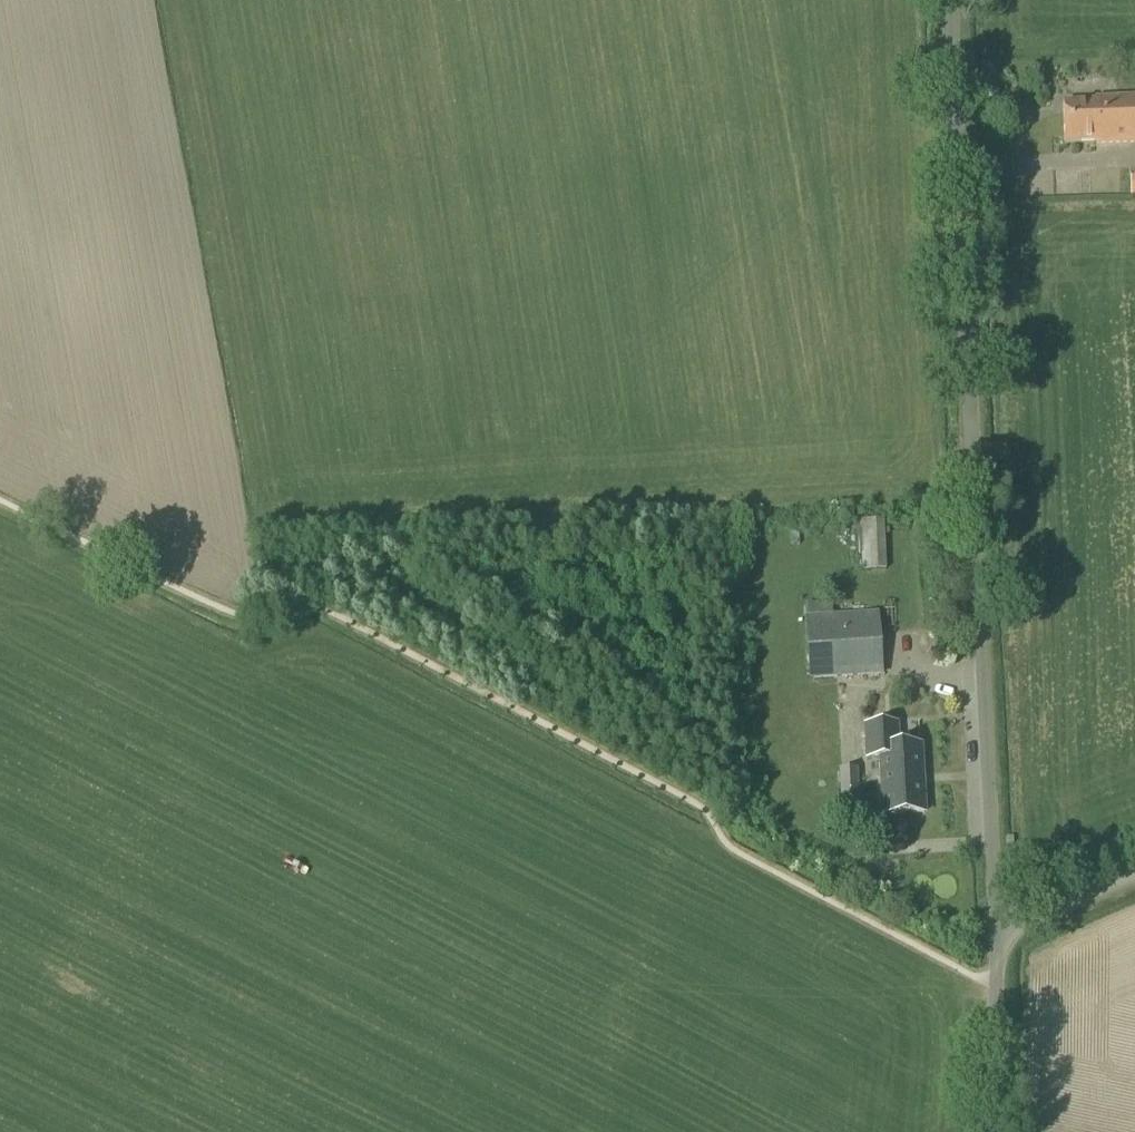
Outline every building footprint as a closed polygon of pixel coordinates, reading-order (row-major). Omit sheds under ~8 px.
[(1095,99),(1095,102),(1063,104),(1065,144),(1097,142),(1097,146),(1134,144),(1134,97),(1095,99)] [(896,568),(896,520),(871,519),(871,568),(896,568)] [(809,681),(883,677),(879,612),(804,617),(809,681)] [(899,747),(899,723),(863,725),(864,760),(879,759),(882,815),(924,813),(921,746),(899,747)] [(840,796),(859,795),(858,768),(838,769),(840,796)]
